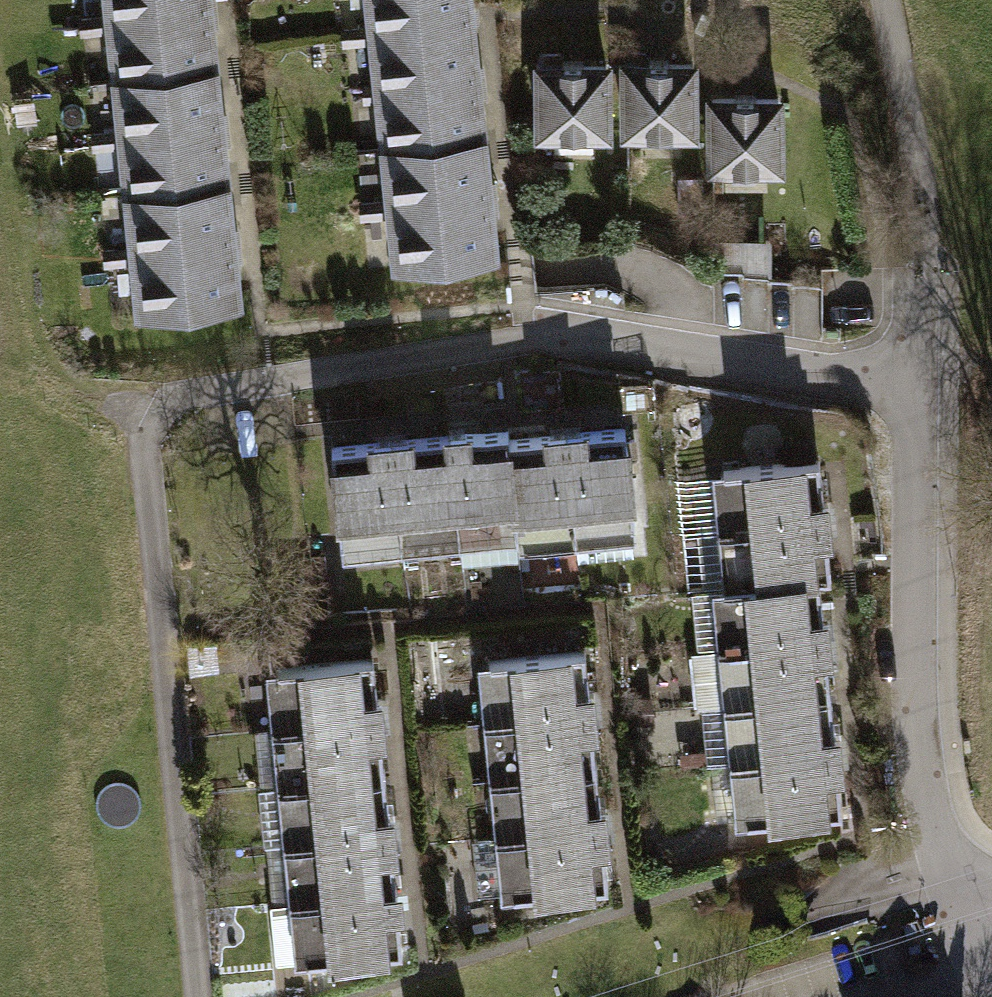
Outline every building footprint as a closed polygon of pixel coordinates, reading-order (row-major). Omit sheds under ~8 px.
[(79,26),(202,15),(201,0),(76,0),(79,26)] [(345,47),(468,31),(464,0),(338,0),(345,47)] [(79,26),(84,86),(207,76),(202,15),(79,26)] [(345,47),(353,108),(476,92),(468,31),(345,47)] [(530,73),(532,155),(604,154),(603,72),(530,73)] [(687,74),(617,73),(616,145),(686,146),(687,74)] [(84,86),(89,147),(213,136),(207,76),(84,86)] [(353,108),(361,169),(484,153),(476,92),(353,108)] [(783,117),(703,115),(702,190),(781,191),(783,117)] [(89,147),(95,208),(218,197),(213,136),(89,147)] [(361,169),(369,230),(492,214),(484,153),(361,169)] [(95,208),(100,268),(223,258),(218,197),(95,208)] [(369,230),(377,291),(500,275),(492,214),(369,230)] [(727,265),(778,267),(779,239),(728,237),(727,265)] [(100,268),(105,329),(228,319),(223,258),(100,268)] [(463,555),(523,550),(515,444),(513,429),(453,433),(463,555)] [(403,560),(463,555),(453,433),(393,439),(403,560)] [(585,560),(645,555),(635,434),(575,439),(585,560)] [(343,565),(403,560),(393,439),(333,444),(343,565)] [(525,565),(585,560),(575,439),(515,444),(523,550),(525,565)] [(688,476),(692,538),(820,530),(816,467),(688,476)] [(692,538),(697,601),(712,600),(824,592),(820,530),(692,538)] [(712,600),(717,663),(844,654),(840,592),(824,592),(712,600)] [(477,642),(483,708),(603,697),(597,632),(477,642)] [(267,647),(273,712),(393,702),(387,636),(267,647)] [(717,663),(721,725),(849,716),(844,654),(717,663)] [(483,708),(488,774),(609,763),(603,697),(483,708)] [(273,712),(278,778),(399,767),(393,702),(273,712)] [(721,725),(725,787),(853,778),(849,716),(721,725)] [(488,774),(494,839),(615,829),(609,763),(488,774)] [(278,778),(284,844),(405,833),(399,767),(278,778)] [(725,787),(730,850),(857,841),(853,778),(725,787)] [(494,839),(500,905),(621,895),(615,829),(494,839)] [(284,844),(290,909),(411,899),(405,833),(284,844)] [(290,909),(296,975),(416,964),(411,899),(290,909)]
